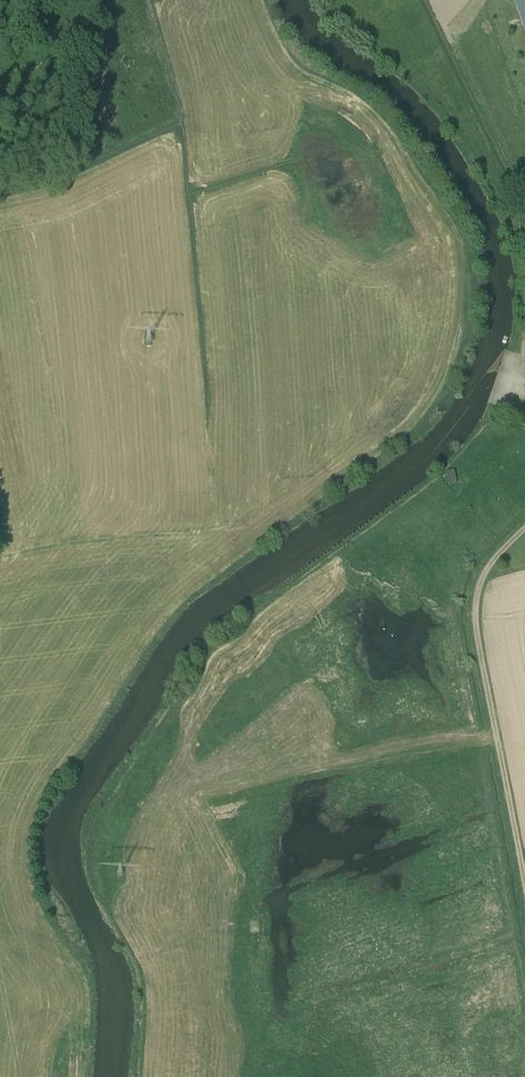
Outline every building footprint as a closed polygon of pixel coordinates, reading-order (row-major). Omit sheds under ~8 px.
[(524,30),(524,0),(515,0),(524,30)] [(510,391),(493,386),(489,401),(505,406),(510,391)] [(454,471),(446,472),(449,485),(456,483),(454,471)]
